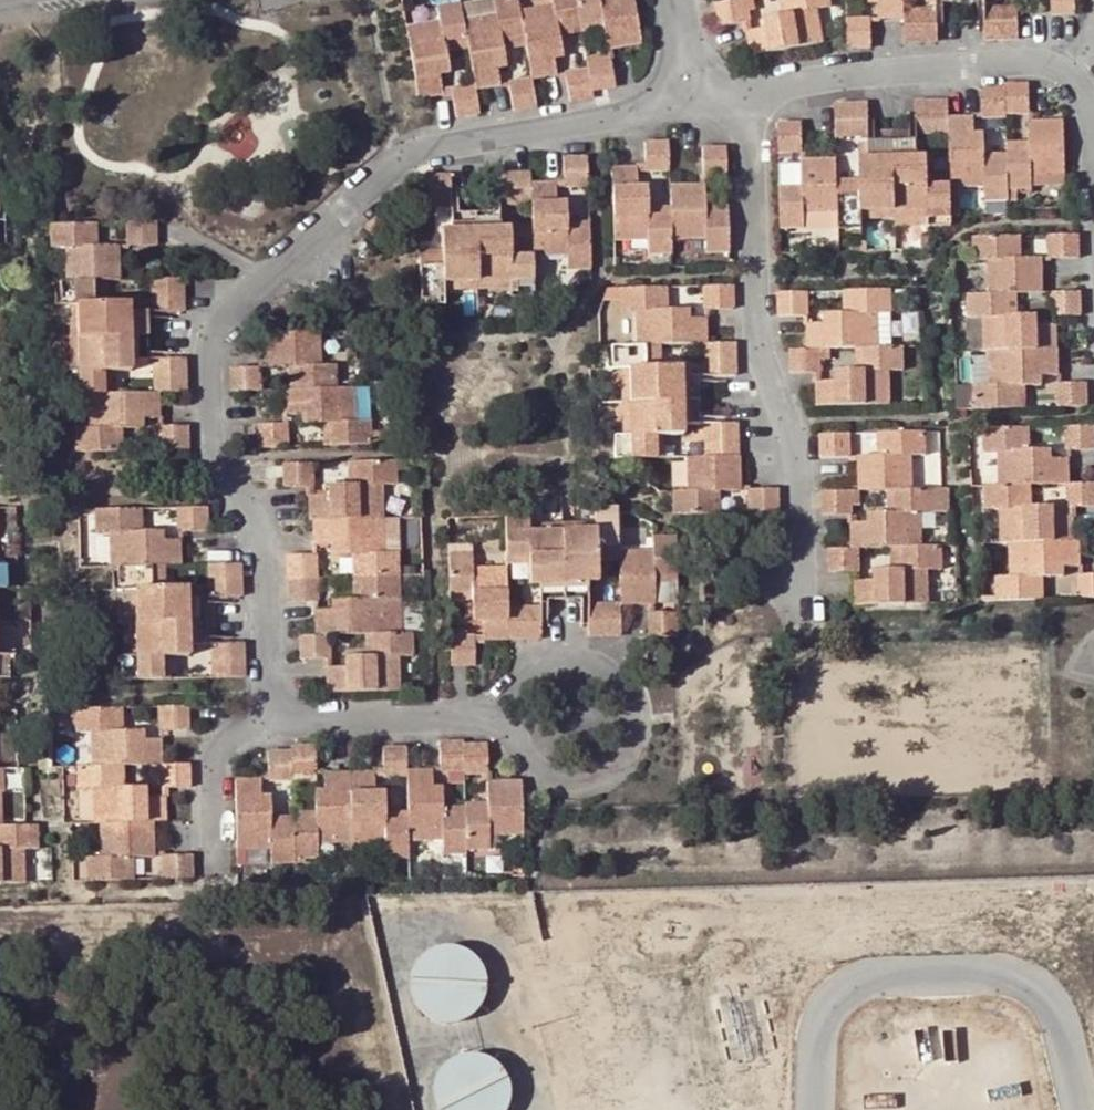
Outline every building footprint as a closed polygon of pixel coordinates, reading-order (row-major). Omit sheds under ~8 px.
[(194,27),(229,21),(226,0),(189,0),(194,27)] [(276,13),(312,7),(311,0),(274,0),(276,13)] [(633,0),(552,0),(553,5),(519,11),(517,0),(497,0),(493,0),(496,15),(468,20),(463,20),(460,4),(437,7),(438,20),(405,26),(417,99),(443,94),(440,76),(449,74),(446,52),(445,46),(466,42),(468,49),(472,84),(451,88),(452,92),(456,117),(477,113),(473,88),(501,84),(499,69),(507,67),(504,49),(502,39),(523,36),(524,46),(530,78),(556,74),(554,59),(564,58),(560,36),(560,29),(602,23),(603,30),(606,49),(608,48),(641,42),(633,0)] [(745,22),(749,21),(745,0),(731,0),(715,3),(720,27),(745,22)] [(790,13),(784,14),(763,18),(765,27),(747,30),(751,55),(823,42),(817,9),(831,6),(830,0),(788,0),(790,13)] [(784,14),(790,13),(788,0),(782,0),(784,14)] [(869,3),(878,3),(878,17),(904,17),(904,41),(937,40),(937,30),(936,8),(905,9),(904,0),(869,0),(869,3)] [(1076,0),(1052,0),(1052,14),(1077,12),(1076,0)] [(466,3),(460,4),(463,20),(468,20),(466,3)] [(985,38),(1018,37),(1017,5),(984,6),(985,29),(985,38)] [(312,7),(276,13),(277,18),(313,12),(312,7)] [(871,47),(870,18),(846,19),(847,37),(847,48),(871,47)] [(229,21),(194,27),(195,33),(230,26),(229,21)] [(560,36),(603,30),(602,23),(560,29),(560,36)] [(502,39),(504,49),(524,46),(523,36),(502,39)] [(445,46),(446,52),(468,49),(466,42),(445,46)] [(569,101),(592,97),(591,91),(614,86),(610,58),(586,61),(588,69),(564,72),(569,101)] [(513,111),(534,106),(530,78),(508,83),(513,111)] [(1030,112),(1029,83),(1005,83),(1005,87),(982,88),(983,115),(983,118),(1006,116),(1006,113),(1030,112)] [(975,132),(974,115),(948,116),(948,100),(915,101),(915,109),(916,133),(949,133),(950,180),(950,186),(984,187),(984,199),(1007,199),(1008,189),(1033,188),(1031,174),(1066,173),(1064,119),(1031,119),(1029,119),(1029,142),(1030,148),(1006,148),(1006,155),(1007,161),(985,162),(985,156),(985,132),(975,132)] [(868,134),(868,110),(867,103),(833,103),(835,135),(868,134)] [(779,152),(803,151),(802,122),(778,122),(779,152)] [(643,141),(645,167),(645,172),(668,171),(668,140),(643,141)] [(952,216),(950,186),(928,186),(927,180),(926,156),(924,156),(922,141),(910,141),(875,142),(861,142),(862,158),(859,158),(860,182),(860,188),(838,189),(838,183),(836,158),(803,158),(801,159),(802,184),(802,189),(780,189),(781,229),(804,229),(804,212),(839,212),(839,228),(862,227),(862,218),(862,213),(927,211),(927,216),(927,226),(952,225),(952,216)] [(701,147),(702,178),(726,177),(725,147),(701,147)] [(562,155),(563,181),(563,186),(588,185),(587,155),(562,155)] [(637,185),(637,167),(611,168),(613,241),(647,240),(648,255),(670,255),(671,239),(704,238),(704,253),(729,252),(727,212),(704,214),(704,206),(703,185),(669,186),(669,206),(670,213),(646,213),(646,206),(646,185),(637,185)] [(497,172),(497,180),(499,206),(530,206),(532,249),(533,256),(566,256),(566,269),(591,268),(589,228),(567,229),(566,218),(565,200),(557,200),(555,181),(530,182),(530,170),(497,172)] [(449,173),(417,175),(418,209),(450,208),(449,181),(449,173)] [(727,206),(704,206),(704,214),(727,212),(727,206)] [(492,212),(456,213),(446,213),(446,231),(439,231),(440,252),(441,259),(419,260),(420,299),(443,298),(442,289),(442,282),(509,281),(509,287),(509,296),(534,295),(533,258),(510,258),(510,250),(508,230),(502,229),(501,212),(492,212)] [(567,229),(589,228),(589,217),(566,218),(567,229)] [(155,221),(126,222),(127,246),(156,245),(155,221)] [(74,427),(76,452),(115,450),(114,428),(121,428),(142,428),(141,417),(160,417),(160,391),(186,392),(186,358),(177,358),(153,359),(154,392),(109,393),(102,394),(101,371),(108,371),(131,371),(131,365),(147,365),(146,353),(145,318),(144,308),(130,307),(129,302),(107,302),(100,303),(99,280),(106,280),(120,280),(119,246),(118,245),(97,245),(90,246),(89,223),(51,225),(52,249),(66,248),(67,281),(61,282),(61,304),(67,304),(76,303),(77,371),(69,371),(62,371),(63,395),(88,394),(90,427),(74,427)] [(96,223),(89,223),(90,246),(97,245),(96,223)] [(1078,234),(1050,235),(1049,259),(1079,258),(1078,234)] [(1012,258),(1011,236),(972,237),(973,261),(988,261),(989,293),(967,294),(968,318),(982,318),(983,350),(987,351),(988,385),(974,385),(975,408),(1014,407),(1013,385),(1021,385),(1041,384),(1040,375),(1057,375),(1056,322),(1034,323),(1033,316),(1011,317),(1006,317),(1005,293),(1011,293),(1043,291),(1042,259),(1042,257),(1018,258),(1012,258)] [(532,249),(510,250),(510,258),(533,258),(533,256),(532,249)] [(440,252),(419,252),(419,260),(441,259),(440,252)] [(153,311),(175,310),(185,309),(183,278),(152,279),(153,311)] [(442,282),(442,289),(509,287),(509,281),(442,282)] [(703,309),(705,309),(732,308),(732,285),(702,286),(703,309)] [(696,429),(696,417),(695,381),(695,371),(681,371),(680,366),(660,366),(652,366),(653,344),(659,343),(701,343),(702,375),(727,375),(735,375),(734,342),(706,342),(705,317),(688,317),(688,308),(667,309),(659,309),(659,287),(619,288),(621,312),(635,312),(636,345),(611,345),(611,368),(620,367),(626,367),(628,435),(622,435),(612,435),(613,459),(630,458),(655,457),(655,435),(662,434),(683,433),(683,428),(696,429)] [(666,287),(659,287),(659,309),(667,309),(666,287)] [(790,372),(790,373),(815,373),(820,373),(821,348),(858,348),(864,348),(865,370),(857,370),(836,370),(836,381),(815,381),(815,405),(889,403),(889,370),(903,370),(902,346),(878,346),(878,314),(891,313),(891,289),(851,290),(852,312),(845,312),(824,312),(823,323),(806,323),(805,348),(790,348),(790,369),(790,372)] [(1081,290),(1052,291),(1052,316),(1056,315),(1081,314),(1081,290)] [(778,292),(779,316),(806,316),(808,316),(807,291),(778,292)] [(67,304),(69,371),(77,371),(76,303),(67,304)] [(266,332),(267,366),(267,368),(290,367),(296,367),(297,389),(290,389),(283,389),(284,415),(302,414),(303,423),(324,423),(330,423),(332,445),(371,444),(368,385),(366,386),(336,388),(335,364),(322,364),(320,330),(266,332)] [(260,366),(230,367),(231,391),(261,390),(260,366)] [(1086,381),(1057,382),(1057,405),(1087,405),(1086,381)] [(287,422),(284,422),(257,423),(258,447),(289,446),(287,422)] [(738,491),(739,489),(737,422),(728,422),(703,423),(703,457),(685,457),(685,490),(672,491),(673,515),(705,514),(704,492),(711,491),(738,491)] [(188,424),(160,425),(157,426),(158,449),(188,449),(188,424)] [(1093,425),(1066,425),(1067,450),(1070,449),(1093,449),(1093,427),(1093,425)] [(1081,567),(1080,540),(1075,540),(1074,515),(1053,516),(1052,506),(1030,506),(1024,507),(1023,485),(1029,484),(1068,484),(1069,507),(1074,506),(1093,506),(1093,483),(1073,483),(1071,458),(1051,458),(1051,449),(1028,449),(1021,449),(1020,427),(983,428),(984,452),(997,452),(998,485),(985,485),(986,510),(1000,509),(1000,542),(1010,541),(1010,575),(995,576),(997,600),(1035,599),(1035,576),(1041,576),(1063,576),(1063,566),(1081,567)] [(114,428),(115,450),(123,450),(121,428),(114,428)] [(858,455),(858,457),(859,490),(889,490),(895,489),(896,511),(889,512),(868,512),(868,522),(850,521),(850,548),(829,548),(830,572),(855,572),(860,572),(860,548),(895,547),(901,547),(902,569),(895,569),(874,569),(874,580),(855,580),(856,606),(929,603),(928,570),(942,569),(941,545),(922,546),(921,512),(935,512),(935,488),(915,489),(914,455),(927,455),(926,431),(885,432),(886,454),(880,454),(858,455)] [(855,453),(879,452),(879,431),(855,431),(855,453)] [(850,457),(850,433),(821,434),(821,458),(850,457)] [(313,520),(313,545),(330,545),(331,554),(352,554),(358,554),(360,598),(353,598),(331,598),(331,609),(315,608),(314,634),(300,634),(300,658),(325,658),(329,658),(330,634),(366,633),(370,633),(371,655),(366,655),(345,655),(345,665),(325,666),(326,692),(399,690),(398,656),(413,656),(413,632),(401,631),(398,551),(383,552),(380,485),(395,484),(394,460),(355,461),(355,484),(350,484),(328,484),(329,494),(308,494),(309,520),(313,520)] [(283,487),(308,486),(314,486),(313,462),(282,463),(283,487)] [(777,512),(777,488),(747,489),(748,513),(777,512)] [(853,515),(853,490),(821,491),(822,515),(850,515),(853,515)] [(178,531),(181,532),(208,530),(207,507),(177,508),(178,531)] [(166,565),(182,564),(181,540),(163,540),(163,531),(142,532),(136,532),(135,509),(94,511),(95,535),(110,534),(110,566),(112,567),(117,567),(118,589),(133,589),(135,656),(128,657),(121,656),(122,679),(161,678),(163,655),(169,656),(190,655),(190,650),(205,650),(204,637),(203,603),(203,592),(188,592),(188,587),(167,587),(161,588),(161,565),(166,565)] [(529,523),(528,515),(505,516),(506,556),(528,556),(528,563),(529,585),(533,584),(534,600),(546,599),(582,598),(594,598),(594,582),(599,582),(598,561),(598,555),(619,554),(619,560),(620,602),(589,603),(589,628),(589,637),(622,637),(621,605),(647,605),(656,604),(655,579),(655,575),(677,574),(676,535),(654,536),(653,524),(629,513),(618,513),(595,513),(595,522),(595,529),(529,530),(529,523)] [(595,522),(529,523),(529,530),(595,529),(595,522)] [(472,552),(448,552),(450,592),(471,592),(472,597),(472,621),(482,621),(482,639),(541,639),(541,630),(540,605),(508,605),(507,566),(473,566),(472,552)] [(287,554),(287,601),(315,600),(318,600),(316,553),(313,554),(287,554)] [(241,595),(241,563),(208,563),(209,574),(209,597),(233,595),(241,595)] [(1093,597),(1093,574),(1081,573),(1078,574),(1079,597),(1093,597)] [(128,623),(128,657),(135,656),(133,589),(118,589),(119,623),(128,623)] [(678,611),(647,612),(648,636),(679,635),(678,611)] [(475,665),(475,640),(474,635),(451,634),(451,666),(475,665)] [(212,677),(245,675),(243,643),(243,642),(234,642),(212,643),(212,677)] [(188,704),(157,705),(158,730),(160,729),(188,729),(188,704)] [(154,857),(155,855),(154,822),(166,821),(164,797),(146,797),(146,787),(124,787),(118,788),(117,765),(123,765),(159,765),(160,788),(164,787),(190,787),(189,776),(189,763),(162,764),(160,739),(144,739),(143,730),(122,730),(116,731),(114,707),(76,709),(77,733),(89,733),(91,766),(78,767),(79,790),(92,790),(93,823),(101,823),(102,857),(86,857),(86,880),(127,879),(128,857),(134,857),(154,857)] [(440,740),(441,768),(442,771),(463,770),(463,774),(488,773),(487,743),(463,743),(463,740),(440,740)] [(267,749),(268,778),(269,781),(292,780),(291,774),(316,775),(316,772),(314,744),(290,745),(290,749),(267,749)] [(260,778),(235,779),(237,850),(270,849),(270,863),(294,863),(294,858),(317,858),(317,842),(352,841),(352,845),(384,844),(385,859),(409,859),(409,854),(408,838),(441,838),(442,853),(465,853),(466,848),(489,849),(490,834),(523,834),(521,780),(488,781),(486,781),(487,802),(487,807),(465,808),(464,813),(443,813),(443,807),(442,786),(433,787),(432,768),(407,769),(406,746),(383,746),(383,771),(383,776),(406,776),(408,811),(408,817),(386,818),(385,811),(384,790),(374,791),(373,770),(324,772),(324,790),(315,789),(315,811),(316,817),(293,818),(292,821),(270,822),(271,816),(271,794),(261,795),(260,778)] [(292,816),(271,816),(270,822),(292,821),(293,818),(316,817),(315,811),(293,812),(292,816)] [(25,825),(0,826),(0,883),(25,882),(24,848),(38,848),(38,825),(25,825)] [(409,854),(442,853),(441,838),(408,838),(409,854)] [(192,861),(192,854),(162,855),(162,878),(193,877),(192,861)] [(463,950),(449,948),(434,952),(423,960),(414,973),(412,989),(415,1002),(425,1015),(436,1023),(452,1025),(465,1022),(479,1013),(486,1002),(490,987),(486,971),(477,958),(463,950)] [(471,1055),(458,1059),(445,1069),(438,1081),(436,1097),(439,1109),(440,1109),(509,1109),(513,1102),(513,1089),(509,1076),(499,1063),(487,1057),(471,1055)]
